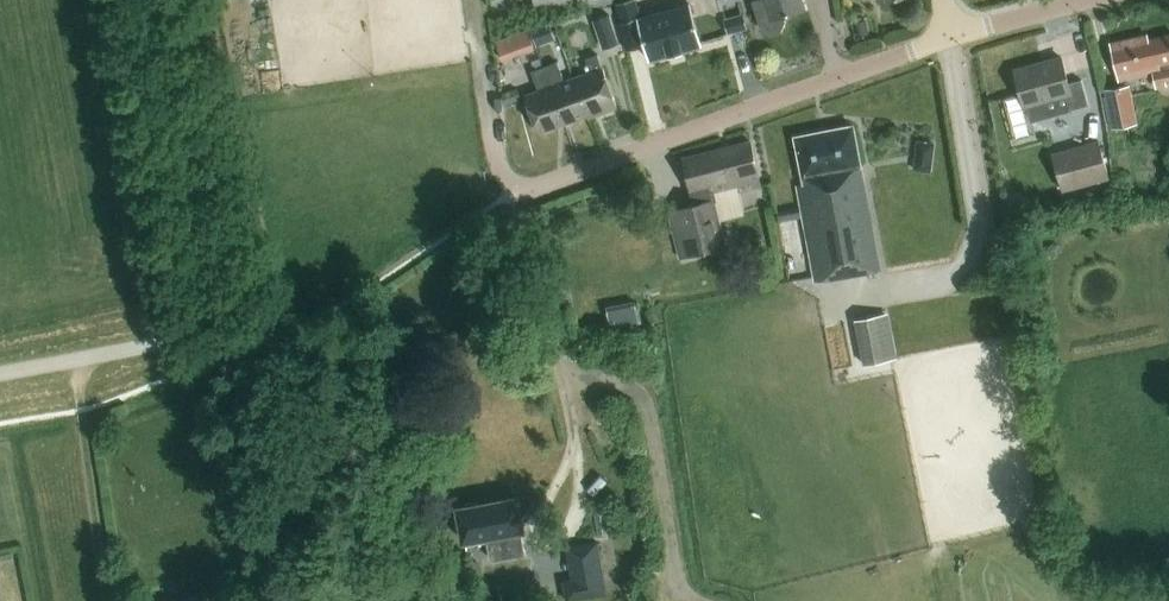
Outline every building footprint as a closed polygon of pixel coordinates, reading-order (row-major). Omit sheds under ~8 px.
[(586,8),(613,1),(613,0),(534,0),(535,8),(585,1),(586,8)] [(728,13),(744,10),(742,0),(725,0),(728,13)] [(754,2),(763,29),(771,32),(780,29),(784,22),(782,16),(805,8),(803,0),(761,0),(754,2)] [(590,8),(594,21),(616,15),(613,2),(590,8)] [(650,60),(701,45),(690,3),(638,18),(650,60)] [(534,26),(501,38),(509,59),(542,47),(534,26)] [(1148,39),(1147,34),(1111,42),(1120,81),(1153,74),(1156,86),(1168,83),(1168,34),(1148,39)] [(588,118),(618,107),(603,67),(598,54),(586,59),(591,72),(573,78),(587,115),(588,118)] [(1025,105),(1046,100),(1050,114),(1069,108),(1069,110),(1089,105),(1081,79),(1068,83),(1061,57),(1015,70),(1025,105)] [(558,62),(545,67),(565,123),(587,115),(573,78),(565,81),(558,62)] [(565,123),(545,67),(532,71),(538,90),(525,95),(539,133),(565,123)] [(1131,83),(1105,88),(1112,127),(1138,122),(1131,83)] [(517,88),(502,94),(506,103),(521,98),(517,88)] [(795,137),(804,184),(797,185),(816,281),(880,269),(853,125),(795,137)] [(1109,177),(1099,141),(1071,148),(1074,160),(1057,165),(1063,189),(1109,177)] [(668,211),(678,259),(725,248),(712,192),(732,187),(734,193),(744,191),(742,184),(758,180),(749,142),(685,159),(696,205),(668,211)] [(779,222),(801,217),(799,206),(777,210),(779,222)] [(612,305),(617,327),(647,320),(642,298),(612,305)] [(888,313),(854,320),(863,365),(897,358),(888,313)] [(465,541),(487,537),(490,557),(492,559),(524,554),(520,531),(524,530),(518,498),(459,508),(465,541)] [(609,594),(599,541),(567,546),(573,578),(563,580),(567,600),(572,600),(609,594)]
